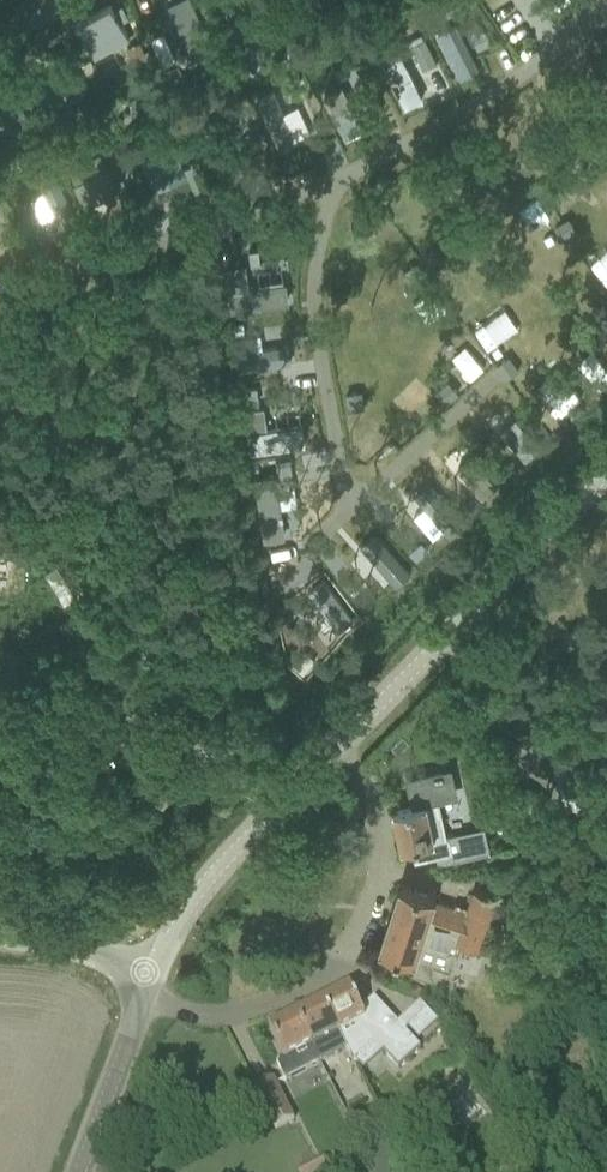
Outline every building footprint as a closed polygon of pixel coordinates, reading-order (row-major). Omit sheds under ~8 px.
[(73,24),(92,60),(129,41),(110,5),(73,24)] [(138,78),(147,73),(141,61),(132,66),(138,78)] [(493,166),(466,181),(492,226),(545,196),(536,180),(522,188),(512,172),(500,179),(493,166)] [(258,250),(249,251),(251,266),(260,264),(258,250)] [(245,266),(226,268),(232,311),(286,303),(284,284),(260,288),(249,289),(245,266)] [(10,320),(4,303),(0,305),(0,324),(10,320)] [(242,324),(234,325),(236,336),(244,334),(242,324)] [(238,353),(236,353),(239,372),(289,364),(286,346),(262,349),(238,353)] [(256,389),(242,391),(243,405),(257,403),(256,389)] [(264,407),(244,410),(250,454),(304,446),(301,426),(277,429),(267,430),(264,407)] [(290,463),(276,465),(278,479),(293,477),(290,463)] [(275,480),(254,483),(263,538),(284,534),(280,508),(275,480)] [(577,755),(550,761),(558,796),(600,786),(591,751),(577,755)] [(412,807),(394,811),(402,849),(413,846),(416,862),(437,857),(439,866),(488,855),(483,831),(446,839),(437,799),(454,796),(449,774),(443,775),(443,774),(435,776),(415,781),(416,781),(411,782),(410,778),(406,778),(412,807)] [(380,949),(403,956),(447,970),(455,944),(451,943),(453,938),(482,948),(498,897),(475,889),(469,907),(466,906),(464,913),(434,904),(436,896),(401,885),(380,949)] [(350,989),(326,1001),(353,1053),(370,1037),(399,1070),(421,1049),(374,999),(361,1011),(350,989)] [(353,1053),(326,1001),(299,1015),(322,1062),(346,1051),(349,1056),(351,1054),(353,1053)] [(322,1062),(299,1015),(269,1030),(283,1059),(279,1061),(277,1067),(285,1082),(319,1064),(322,1062)] [(253,1090),(273,1131),(294,1120),(274,1079),(253,1090)] [(345,1089),(330,1094),(339,1120),(354,1115),(345,1089)] [(348,1171),(391,1171),(395,1157),(357,1145),(348,1171)] [(296,1170),(297,1171),(331,1171),(323,1157),(296,1170)]
